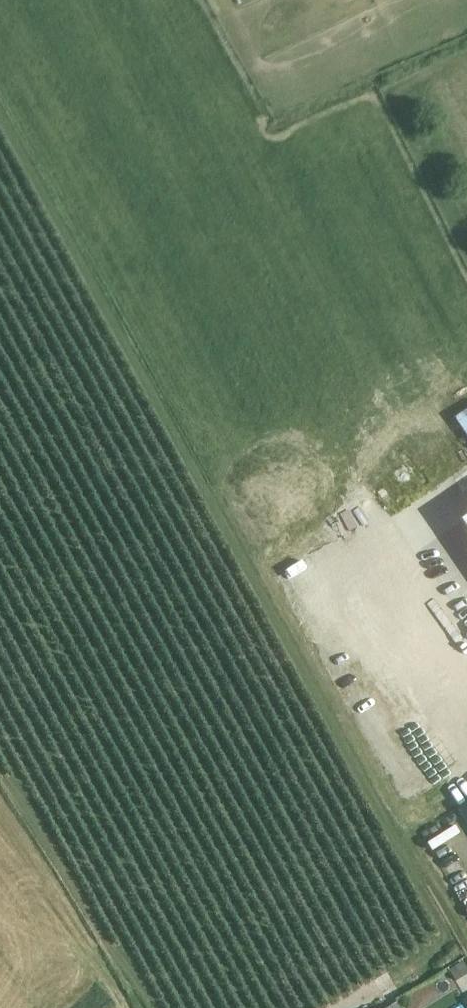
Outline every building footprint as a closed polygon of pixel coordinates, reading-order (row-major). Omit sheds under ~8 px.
[(463,962),(449,970),(456,982),(466,975),(466,968),(463,962)]
